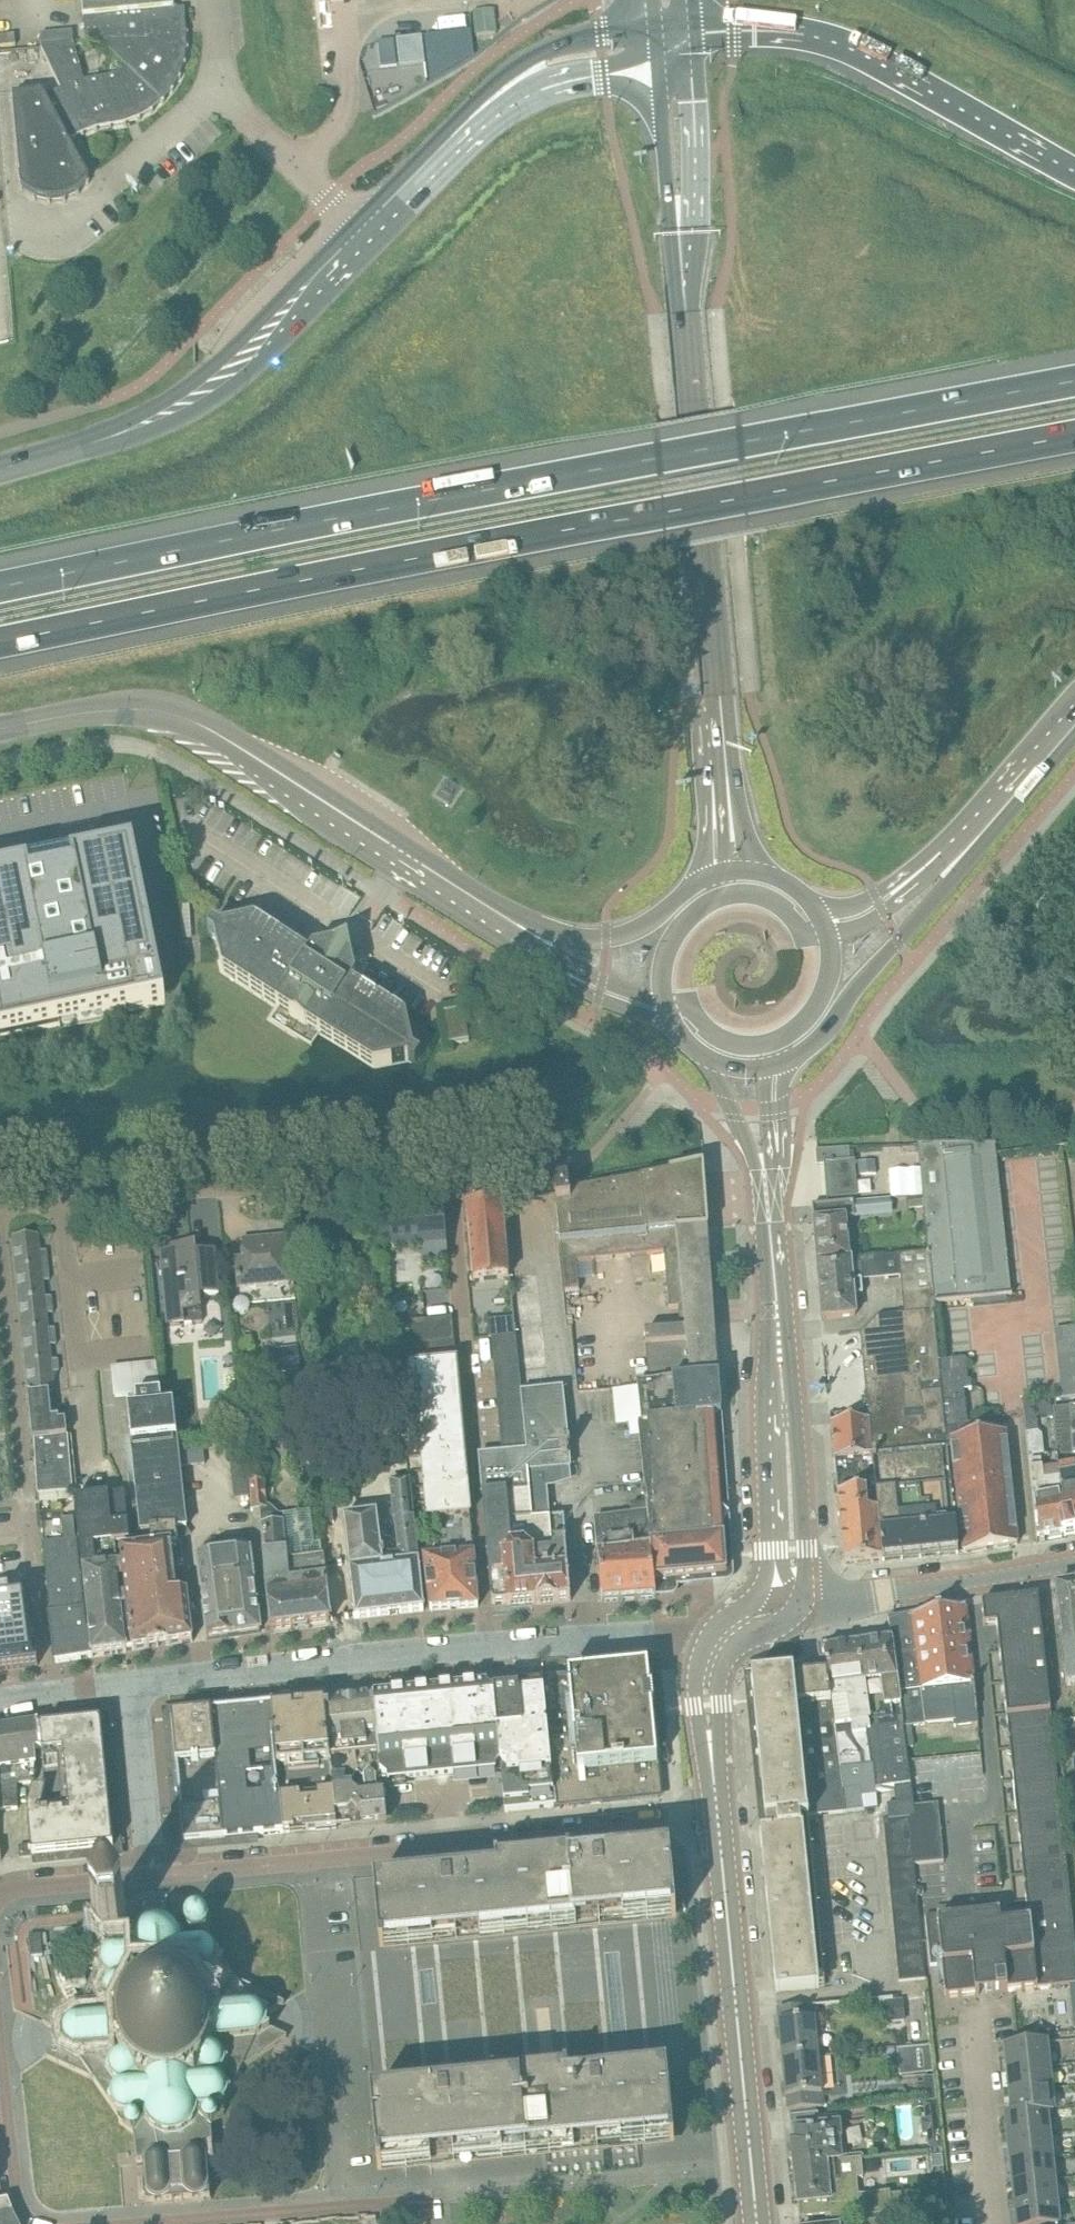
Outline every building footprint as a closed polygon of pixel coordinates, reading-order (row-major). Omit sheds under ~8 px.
[(86,44),(102,42),(127,67),(119,73),(116,74),(107,77),(104,77),(84,80),(74,44),(41,47),(61,89),(45,97),(42,90),(13,93),(22,187),(20,188),(22,190),(24,189),(34,197),(49,201),(64,200),(77,193),(86,182),(88,184),(90,181),(88,180),(69,143),(72,141),(70,139),(82,134),(96,129),(125,123),(139,118),(151,111),(163,101),(172,89),(180,76),(184,62),(187,48),(188,31),(183,32),(183,33),(176,33),(173,0),(82,0),(86,44)] [(474,12),(476,34),(496,32),(494,10),(474,12)] [(473,56),(470,30),(424,35),(429,81),(437,77),(449,70),(460,64),(467,59),(473,56)] [(422,35),(396,38),(399,65),(425,62),(422,35)] [(394,39),(378,41),(380,66),(397,64),(394,39)] [(166,1003),(134,848),(0,875),(0,1037),(166,1003)] [(356,977),(351,954),(351,951),(348,941),(338,943),(313,949),(309,955),(255,920),(221,927),(213,923),(208,931),(215,936),(223,970),(291,1014),(290,1014),(306,1025),(306,1024),(374,1068),(408,1060),(415,1065),(421,1056),(414,1052),(406,1018),(352,983),(356,977)] [(469,1041),(463,1009),(444,1012),(449,1045),(469,1041)] [(960,1301),(1011,1295),(995,1144),(918,1143),(923,1195),(925,1207),(930,1251),(935,1305),(960,1302),(960,1301)] [(848,1148),(817,1150),(818,1163),(824,1163),(827,1199),(858,1196),(855,1161),(851,1161),(850,1148),(848,1148)] [(713,1315),(713,1305),(703,1167),(569,1192),(567,1183),(555,1185),(556,1194),(557,1216),(564,1289),(580,1288),(578,1259),(665,1253),(669,1307),(669,1308),(678,1308),(679,1318),(680,1330),(645,1333),(649,1383),(690,1380),(691,1381),(718,1378),(714,1322),(713,1315)] [(894,1195),(860,1201),(863,1216),(896,1210),(894,1195)] [(925,1207),(923,1195),(908,1197),(909,1209),(925,1207)] [(816,1263),(848,1260),(845,1218),(858,1216),(857,1201),(813,1205),(814,1220),(813,1220),(816,1263)] [(473,1280),(509,1277),(502,1204),(465,1207),(473,1280)] [(421,1262),(424,1262),(447,1260),(445,1243),(446,1243),(443,1210),(390,1214),(393,1248),(420,1246),(421,1262)] [(39,1251),(37,1235),(13,1237),(16,1269),(47,1266),(45,1251),(39,1251)] [(236,1259),(238,1281),(239,1287),(289,1283),(285,1236),(243,1240),(244,1258),(236,1259)] [(219,1297),(218,1279),(216,1257),(197,1259),(196,1244),(160,1248),(167,1326),(203,1322),(201,1298),(219,1297)] [(935,1305),(930,1251),(898,1254),(898,1256),(900,1277),(904,1314),(877,1316),(861,1333),(869,1419),(873,1456),(947,1448),(944,1425),(958,1424),(958,1417),(946,1418),(939,1361),(934,1313),(936,1313),(935,1305)] [(898,1256),(883,1257),(885,1278),(900,1277),(898,1256)] [(1072,1317),(1071,1256),(1052,1256),(1053,1308),(1069,1308),(1069,1317),(1072,1317)] [(816,1263),(821,1318),(856,1315),(854,1295),(863,1294),(862,1279),(885,1278),(883,1257),(848,1260),(816,1263)] [(48,1281),(47,1266),(16,1269),(20,1300),(50,1297),(44,1298),(42,1281),(48,1281)] [(502,1453),(479,1455),(492,1605),(506,1604),(507,1605),(532,1603),(536,1602),(536,1604),(570,1601),(565,1531),(564,1516),(550,1518),(545,1471),(571,1468),(569,1451),(570,1451),(570,1447),(569,1447),(563,1388),(549,1390),(538,1274),(509,1277),(515,1335),(516,1349),(518,1364),(519,1378),(521,1392),(522,1407),(524,1421),(525,1436),(527,1450),(502,1453)] [(50,1297),(20,1300),(23,1332),(47,1329),(45,1314),(52,1313),(50,1297)] [(236,1300),(234,1304),(234,1308),(236,1311),(240,1313),(244,1313),(248,1311),(250,1307),(249,1303),(247,1299),(243,1298),(239,1298),(236,1300)] [(452,1317),(417,1320),(418,1328),(419,1343),(423,1343),(429,1342),(435,1342),(441,1341),(448,1341),(454,1340),(452,1317)] [(1056,1329),(1063,1394),(1074,1393),(1074,1327),(1056,1329)] [(418,1328),(396,1330),(397,1345),(404,1345),(410,1344),(417,1343),(419,1343),(418,1328)] [(53,1329),(47,1329),(23,1332),(26,1363),(50,1361),(48,1345),(55,1345),(53,1329)] [(515,1335),(491,1337),(493,1351),(516,1349),(515,1335)] [(404,1345),(397,1345),(399,1360),(405,1359),(404,1345)] [(516,1349),(493,1351),(494,1366),(518,1364),(516,1349)] [(958,1424),(967,1423),(963,1389),(971,1388),(970,1380),(967,1380),(965,1358),(939,1361),(946,1418),(958,1417),(958,1424)] [(56,1360),(50,1361),(26,1363),(29,1395),(50,1393),(53,1392),(51,1373),(57,1372),(56,1360)] [(456,1362),(405,1367),(408,1390),(416,1390),(428,1519),(441,1518),(444,1558),(426,1559),(429,1587),(430,1610),(478,1607),(457,1366),(456,1362)] [(156,1364),(111,1368),(115,1396),(128,1395),(127,1389),(135,1388),(136,1396),(135,1396),(137,1409),(127,1410),(139,1505),(132,1506),(135,1532),(170,1527),(172,1534),(185,1528),(188,1535),(189,1535),(189,1534),(191,1533),(188,1526),(174,1406),(161,1407),(159,1393),(159,1394),(156,1364)] [(518,1364),(494,1366),(495,1380),(519,1378),(518,1364)] [(519,1378),(495,1380),(496,1395),(521,1392),(519,1378)] [(690,1380),(649,1383),(638,1384),(641,1421),(638,1422),(647,1505),(647,1515),(650,1536),(668,1534),(669,1545),(724,1538),(714,1416),(721,1416),(718,1378),(691,1381),(690,1380)] [(521,1392),(496,1395),(498,1409),(522,1407),(521,1392)] [(52,1417),(50,1393),(29,1395),(34,1439),(68,1436),(66,1415),(52,1417)] [(1068,1535),(1060,1469),(1042,1472),(1042,1464),(1046,1458),(1043,1434),(1040,1432),(1039,1420),(1051,1419),(1049,1406),(1051,1406),(1051,1401),(1022,1404),(1037,1541),(1068,1535)] [(1052,1408),(1057,1456),(1074,1454),(1074,1449),(1070,1406),(1052,1408)] [(522,1407),(498,1409),(499,1423),(524,1421),(522,1407)] [(232,1419),(224,1420),(225,1431),(233,1430),(232,1419)] [(873,1456),(869,1419),(831,1423),(844,1564),(882,1560),(873,1456)] [(524,1421),(499,1423),(500,1438),(525,1436),(524,1421)] [(980,1421),(967,1423),(958,1424),(944,1425),(947,1448),(952,1448),(960,1530),(964,1552),(994,1548),(981,1434),(980,1421)] [(1005,1431),(981,1434),(994,1548),(1017,1544),(1005,1431)] [(73,1491),(68,1436),(34,1439),(37,1494),(73,1491)] [(525,1436),(500,1438),(502,1453),(527,1450),(525,1436)] [(242,1441),(229,1443),(230,1452),(243,1450),(242,1441)] [(202,1447),(179,1450),(181,1466),(204,1463),(202,1447)] [(947,1448),(873,1456),(882,1560),(884,1560),(884,1559),(901,1557),(901,1559),(903,1558),(903,1557),(956,1552),(956,1553),(958,1553),(955,1526),(954,1526),(947,1448)] [(243,1450),(230,1452),(231,1461),(244,1460),(243,1450)] [(244,1460),(231,1461),(232,1470),(245,1469),(244,1460)] [(1074,1534),(1074,1467),(1060,1469),(1068,1535),(1074,1534)] [(245,1469),(232,1470),(233,1479),(246,1478),(245,1469)] [(246,1478),(233,1479),(234,1488),(247,1487),(246,1478)] [(282,1512),(267,1505),(271,1505),(268,1478),(252,1480),(252,1482),(256,1507),(258,1507),(268,1584),(265,1585),(271,1629),(331,1621),(322,1555),(321,1556),(319,1539),(314,1539),(311,1509),(282,1512)] [(356,1618),(423,1610),(409,1479),(390,1481),(399,1564),(382,1566),(381,1560),(385,1559),(383,1539),(379,1540),(376,1512),(344,1516),(356,1618)] [(247,1487),(234,1488),(235,1498),(248,1496),(247,1487)] [(89,1632),(92,1657),(127,1652),(126,1651),(115,1543),(130,1541),(124,1493),(112,1495),(112,1494),(78,1497),(78,1498),(75,1498),(89,1632)] [(330,1495),(317,1497),(320,1524),(333,1522),(330,1495)] [(631,1506),(632,1516),(595,1519),(603,1601),(656,1597),(655,1581),(646,1515),(647,1515),(647,1505),(631,1506)] [(650,1536),(647,1515),(646,1515),(655,1581),(662,1580),(663,1579),(717,1575),(727,1575),(724,1538),(669,1545),(668,1534),(650,1536)] [(92,1657),(89,1632),(86,1632),(76,1543),(65,1544),(63,1522),(41,1524),(50,1616),(56,1663),(59,1662),(59,1660),(88,1655),(88,1657),(92,1657)] [(133,1650),(192,1642),(181,1545),(178,1543),(121,1550),(133,1650)] [(250,1551),(223,1554),(225,1564),(233,1636),(260,1632),(250,1551)] [(207,1639),(233,1636),(225,1564),(224,1555),(197,1558),(207,1639)] [(1055,1588),(1062,1634),(1060,1635),(1067,1683),(1074,1682),(1074,1585),(1055,1588)] [(38,1665),(29,1593),(9,1596),(9,1594),(0,1595),(0,1670),(38,1665)] [(1037,1596),(982,1602),(984,1625),(997,1624),(998,1637),(1004,1636),(1005,1647),(999,1648),(1028,1921),(1026,1921),(1027,1922),(1018,1923),(1018,1922),(1014,1922),(1014,1923),(1001,1924),(1000,1914),(938,1920),(938,1914),(926,1916),(931,1965),(942,1964),(946,1997),(979,1994),(979,1986),(985,1985),(986,1992),(992,1992),(1074,1983),(1074,1943),(1038,1596),(1037,1596)] [(913,1637),(892,1640),(895,1667),(910,1767),(906,1725),(928,1723),(924,1688),(952,1685),(957,1725),(979,1722),(966,1607),(911,1616),(913,1637)] [(892,1640),(859,1644),(870,1729),(866,1730),(871,1764),(872,1764),(875,1791),(894,1789),(896,1803),(887,1804),(889,1818),(910,1817),(916,1816),(915,1805),(910,1767),(895,1667),(892,1640)] [(870,1729),(859,1644),(824,1648),(824,1651),(825,1650),(833,1714),(838,1746),(846,1745),(858,1756),(859,1765),(871,1764),(866,1730),(870,1729)] [(542,1680),(543,1683),(554,1806),(660,1796),(648,1669),(574,1676),(542,1680)] [(838,1746),(833,1714),(827,1673),(793,1676),(793,1674),(752,1678),(766,1819),(764,1819),(764,1820),(768,1820),(769,1831),(760,1832),(776,1992),(819,1987),(802,1819),(808,1819),(808,1815),(847,1811),(838,1746)] [(343,1699),(324,1701),(337,1827),(387,1822),(385,1801),(387,1798),(377,1790),(376,1780),(381,1773),(388,1779),(388,1783),(400,1782),(496,1772),(496,1768),(501,1762),(507,1767),(508,1777),(502,1784),(505,1811),(554,1806),(543,1683),(516,1686),(512,1683),(475,1686),(475,1690),(344,1703),(343,1699)] [(324,1701),(273,1706),(285,1832),(337,1827),(324,1701)] [(285,1832),(273,1706),(172,1716),(184,1842),(285,1832)] [(46,1792),(33,1794),(28,1815),(31,1845),(32,1857),(113,1848),(101,1723),(40,1730),(40,1723),(37,1723),(41,1751),(42,1751),(45,1772),(43,1773),(46,1792)] [(0,1729),(0,1809),(18,1809),(17,1787),(33,1783),(35,1777),(36,1767),(31,1724),(0,1729)] [(910,1817),(910,1820),(940,1817),(938,1802),(915,1805),(916,1816),(910,1817)] [(910,1817),(889,1818),(881,1819),(882,1833),(911,1830),(910,1820),(910,1817)] [(911,1830),(912,1835),(941,1832),(940,1817),(910,1820),(911,1830)] [(911,1830),(882,1833),(884,1846),(913,1843),(912,1835),(911,1830)] [(913,1843),(913,1849),(943,1846),(941,1832),(912,1835),(913,1843)] [(913,1849),(913,1843),(884,1846),(885,1860),(914,1857),(913,1849)] [(31,1845),(18,1847),(20,1859),(32,1857),(31,1845)] [(913,1849),(914,1857),(915,1864),(944,1861),(943,1846),(913,1849)] [(670,1855),(571,1865),(570,1856),(495,1864),(496,1872),(374,1884),(376,1907),(380,1951),(664,1923),(676,1922),(670,1855)] [(915,1864),(914,1857),(885,1860),(887,1873),(915,1870),(915,1864)] [(917,1883),(915,1870),(887,1873),(888,1887),(917,1883)] [(917,1883),(888,1887),(890,1900),(919,1897),(917,1883)] [(920,1910),(919,1897),(890,1900),(891,1913),(920,1910)] [(42,2022),(42,2023),(61,2032),(62,2044),(44,2056),(45,2056),(93,2079),(119,2117),(119,2122),(134,2135),(136,2164),(143,2164),(146,2204),(211,2199),(208,2162),(215,2161),(215,2155),(214,2155),(214,2154),(220,2154),(218,2133),(225,2133),(225,2132),(224,2132),(224,2127),(226,2127),(226,2125),(214,2126),(224,2115),(224,2109),(244,2067),(287,2037),(287,2036),(268,2027),(268,2023),(267,2016),(285,2004),(236,1980),(206,1935),(211,1922),(203,1911),(191,1912),(191,1910),(189,1910),(189,1911),(175,1927),(164,1921),(168,1901),(169,1901),(167,1899),(165,1900),(166,1901),(162,1921),(150,1922),(147,1915),(143,1903),(143,1902),(141,1901),(140,1903),(141,1904),(147,1923),(137,1930),(121,1916),(121,1915),(120,1915),(119,1914),(114,1914),(101,1915),(93,1932),(106,1950),(86,1993),(42,2022)] [(920,1910),(891,1913),(893,1927),(922,1924),(920,1910)] [(922,1924),(893,1927),(894,1940),(923,1937),(922,1924)] [(925,1950),(923,1937),(894,1940),(896,1954),(925,1950)] [(926,1964),(925,1950),(896,1954),(897,1967),(926,1964)] [(928,1977),(926,1964),(897,1967),(899,1981),(928,1977)] [(783,2060),(818,2057),(813,2006),(778,2009),(783,2060)] [(1046,2042),(1006,2047),(1008,2070),(1048,2066),(1046,2042)] [(916,2045),(919,2071),(933,2070),(930,2044),(916,2045)] [(823,2106),(818,2057),(783,2060),(788,2110),(823,2106)] [(1011,2093),(1051,2089),(1048,2066),(1008,2070),(1011,2093)] [(674,2145),(669,2091),(667,2069),(568,2079),(567,2071),(492,2078),(494,2086),(371,2098),(378,2175),(674,2145)] [(934,2076),(923,2077),(926,2102),(936,2101),(937,2100),(934,2076)] [(1011,2093),(1013,2114),(1013,2115),(1046,2112),(1046,2113),(1053,2112),(1051,2089),(1011,2093)] [(1013,2114),(1006,2115),(1009,2139),(1049,2135),(1046,2113),(1046,2112),(1013,2115),(1013,2114)] [(794,2165),(838,2160),(841,2160),(840,2156),(845,2155),(843,2139),(839,2140),(836,2116),(816,2119),(815,2113),(789,2116),(794,2165)] [(867,2114),(851,2116),(855,2149),(871,2147),(867,2114)] [(937,2117),(922,2119),(923,2134),(929,2133),(931,2148),(941,2147),(937,2117)] [(1011,2162),(1051,2157),(1049,2135),(1009,2139),(1011,2162)] [(943,2168),(941,2155),(931,2156),(933,2169),(943,2168)] [(1051,2157),(1011,2162),(1014,2184),(1054,2180),(1051,2157)] [(794,2165),(799,2218),(832,2214),(833,2218),(918,2209),(916,2191),(889,2194),(889,2191),(858,2195),(856,2178),(862,2177),(860,2158),(841,2160),(838,2160),(794,2165)] [(1014,2184),(1016,2206),(1056,2202),(1054,2180),(1014,2184)] [(0,2203),(0,2215),(12,2212),(8,2201),(0,2203)] [(1056,2202),(1016,2206),(1018,2223),(1058,2223),(1056,2202)] [(923,2223),(944,2223),(946,2216),(926,2211),(923,2223)] [(12,2212),(0,2215),(0,2223),(18,2223),(12,2212)] [(883,2214),(861,2216),(861,2223),(884,2223),(883,2214)]
